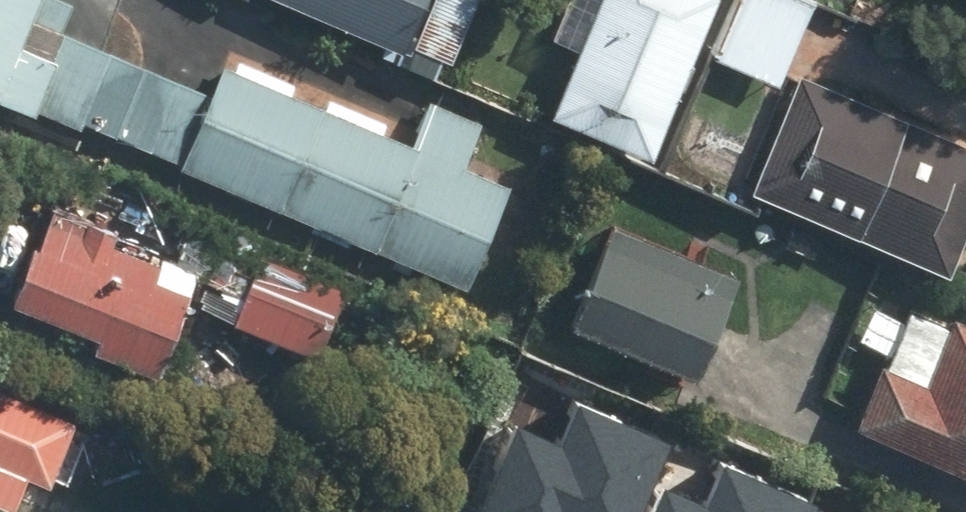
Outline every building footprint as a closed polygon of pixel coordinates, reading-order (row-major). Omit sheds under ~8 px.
[(228,59),(215,90),(68,28),(59,50),(28,37),(43,0),(0,0),(0,90),(40,107),(41,104),(85,123),(87,118),(185,160),(183,163),(471,285),(516,180),(468,161),(486,120),(434,98),(417,139),(228,59)] [(410,46),(412,40),(456,58),(480,0),(297,0),(410,46)] [(557,108),(657,150),(721,0),(603,0),(557,108)] [(717,53),(784,81),(818,0),(740,0),(717,53)] [(804,68),(753,187),(955,272),(965,245),(965,136),(804,68)] [(57,198),(16,296),(104,333),(100,344),(162,370),(204,267),(168,252),(165,259),(120,240),(126,226),(57,198)] [(746,271),(618,218),(575,320),(702,374),(746,271)] [(349,284),(267,250),(265,253),(242,243),(215,306),(239,316),(238,318),(321,352),(349,284)] [(960,312),(956,324),(908,306),(863,422),(965,462),(965,315),(960,312)] [(0,381),(0,493),(18,500),(32,467),(56,478),(83,416),(0,381)] [(667,445),(578,409),(561,449),(518,431),(485,511),(640,511),(667,445)] [(813,507),(724,470),(707,510),(664,493),(656,511),(811,511),(813,507)]
